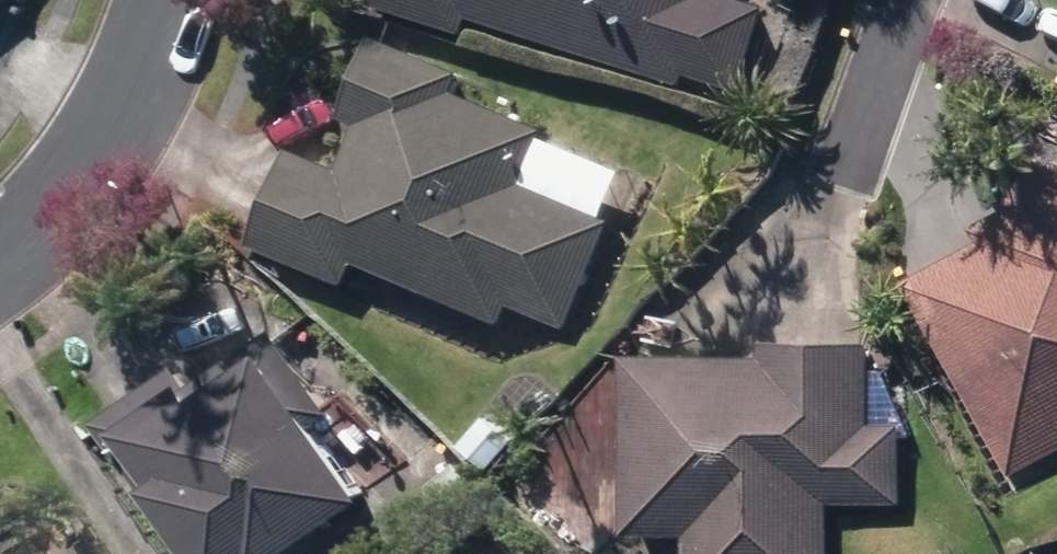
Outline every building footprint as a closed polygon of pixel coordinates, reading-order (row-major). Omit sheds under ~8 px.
[(752,88),(779,4),(766,0),(385,0),(473,28),(478,12),(691,80),(695,69),(752,88)] [(524,301),(585,325),(628,217),(539,181),(561,127),(468,88),(476,69),(389,35),(357,113),(372,120),(355,167),(304,147),(265,243),(362,280),(370,261),(517,320),(524,301)] [(1026,180),(1030,190),(1013,199),(1015,204),(986,218),(994,234),(919,272),(1017,470),(1056,450),(1056,165),(1026,180)] [(182,493),(222,553),(306,553),(397,493),(345,415),(353,410),(298,328),(221,379),(208,388),(195,368),(191,362),(106,419),(163,506),(182,493)] [(700,553),(838,553),(838,501),(911,504),(913,423),(884,422),(887,341),(777,338),(777,354),(638,350),(634,530),(700,531),(700,553)] [(467,439),(494,466),(522,437),(495,411),(467,439)] [(39,536),(21,545),(6,553),(49,553),(39,536)]
